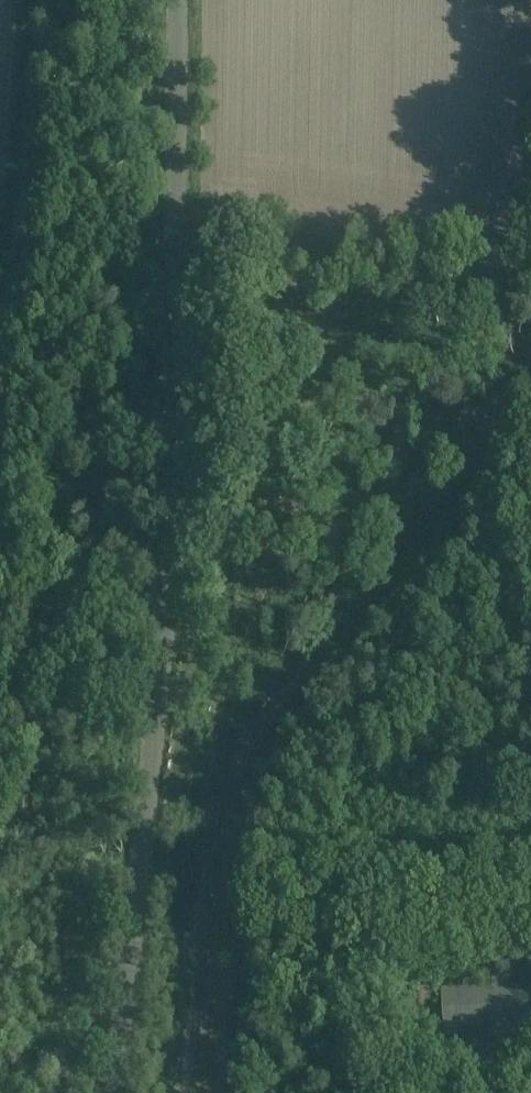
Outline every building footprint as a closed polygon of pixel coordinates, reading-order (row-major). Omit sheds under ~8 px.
[(443,1037),(530,1030),(530,983),(438,990),(443,1037)]
